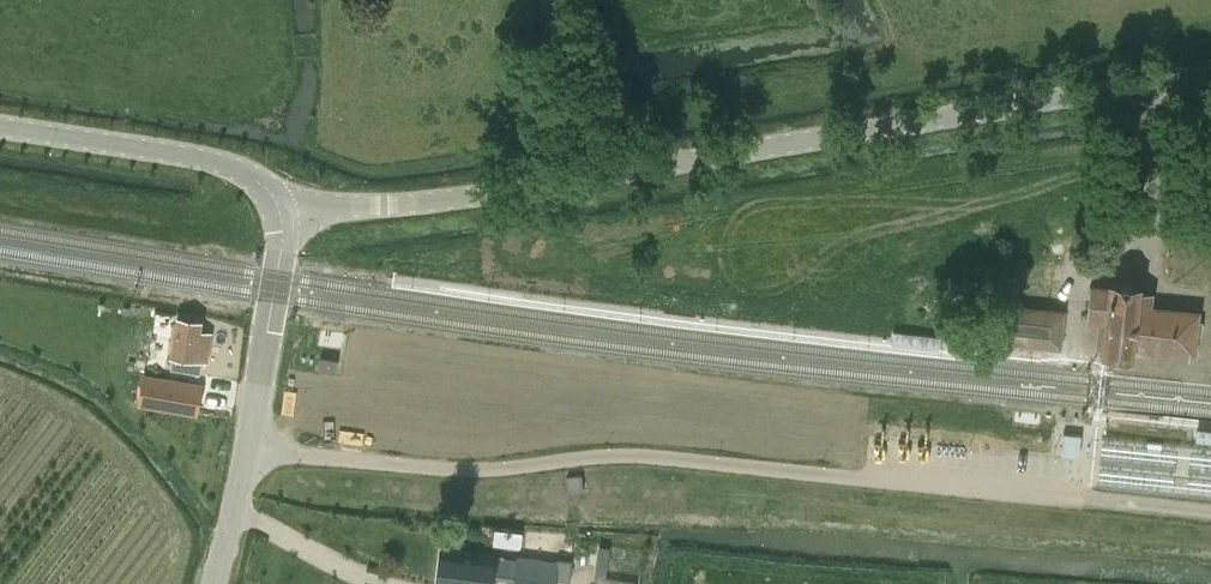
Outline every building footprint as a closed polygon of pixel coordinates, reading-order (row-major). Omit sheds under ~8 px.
[(1131,345),(1148,347),(1152,307),(1153,292),(1137,290),(1137,289),(1111,286),(1111,287),(1092,285),(1088,322),(1107,324),(1104,358),(1129,361),(1131,345)] [(1061,349),(1061,348),(1065,309),(1002,303),(997,342),(1061,349)] [(1197,312),(1152,307),(1148,347),(1192,351),(1194,334),(1201,334),(1202,321),(1196,320),(1197,312)] [(177,318),(170,353),(182,355),(180,363),(203,367),(205,359),(206,359),(211,333),(199,331),(201,322),(177,318)] [(317,369),(331,371),(336,372),(338,359),(320,356),(317,369)] [(202,387),(142,376),(136,405),(196,417),(202,387)] [(1061,432),(1060,451),(1076,453),(1078,433),(1061,432)] [(566,476),(568,491),(583,490),(581,474),(566,476)] [(606,577),(610,547),(598,545),(594,575),(606,577)] [(494,555),(440,548),(435,583),(491,583),(492,576),(512,579),(512,583),(555,583),(556,578),(568,580),(571,560),(558,559),(558,558),(516,553),(515,558),(495,555),(494,555)]
